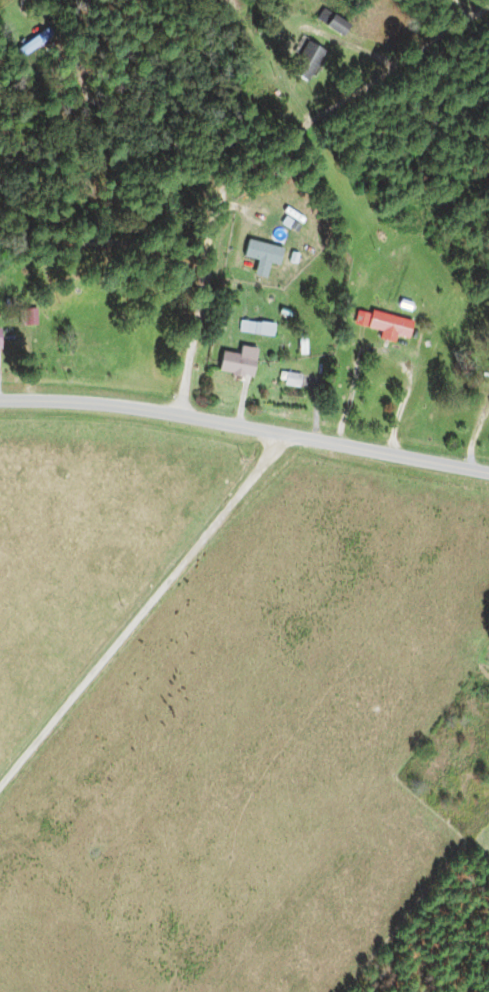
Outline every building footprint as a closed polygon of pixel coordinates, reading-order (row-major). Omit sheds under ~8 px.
[(340,37),(347,27),(323,10),(316,20),(340,37)] [(55,40),(47,28),(14,50),(22,62),(55,40)] [(307,84),(324,52),(307,42),(289,74),(307,84)] [(277,266),(282,249),(247,240),(243,257),(277,266)] [(381,331),(379,340),(390,342),(392,336),(407,339),(411,320),(367,312),(364,327),(381,331)] [(271,335),(272,325),(239,321),(239,332),(271,335)] [(250,378),(256,349),(239,346),(238,355),(221,352),(217,372),(250,378)] [(300,376),(287,373),(284,385),(297,388),(300,376)]
